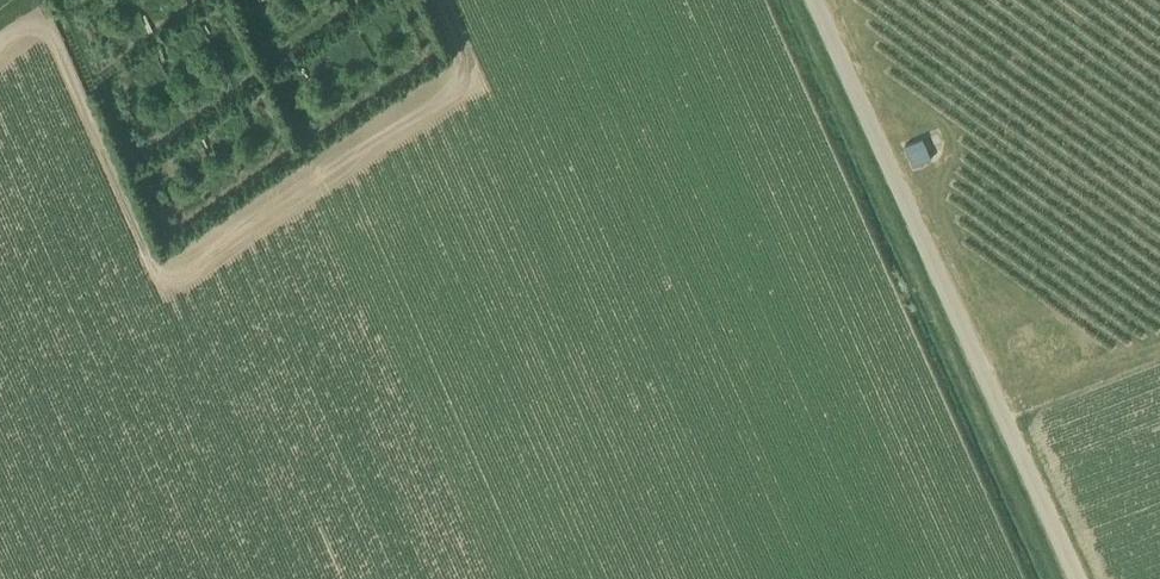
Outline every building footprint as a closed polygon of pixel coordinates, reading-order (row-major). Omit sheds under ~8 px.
[(923,138),(905,145),(914,166),(932,159),(923,138)]
